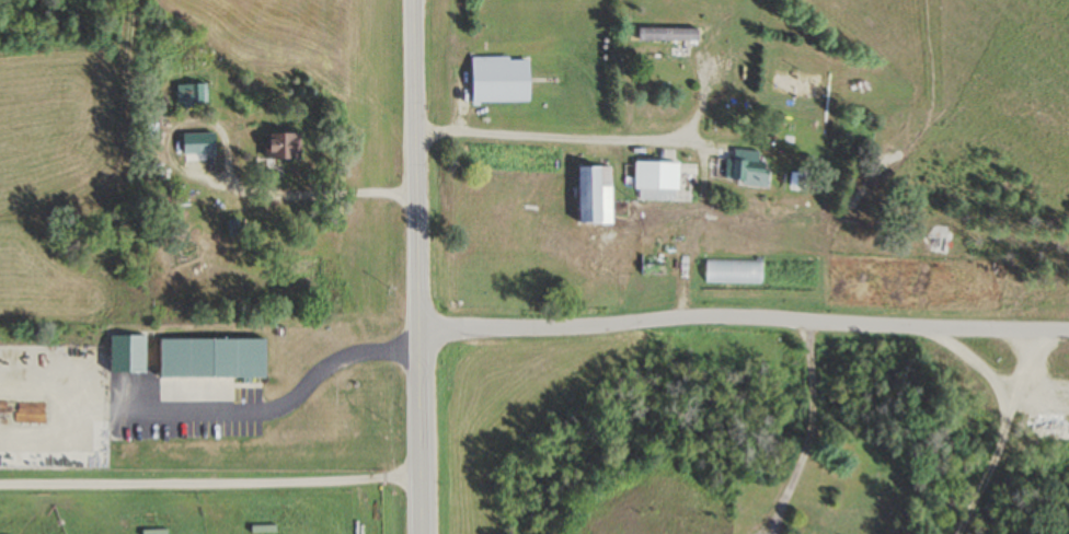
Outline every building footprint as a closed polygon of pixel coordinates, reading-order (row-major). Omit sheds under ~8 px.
[(690,57),(690,31),(636,31),(636,42),(671,43),(671,57),(690,57)] [(470,58),(470,103),(527,103),(527,58),(470,58)] [(204,105),(204,85),(176,85),(176,105),(204,105)] [(212,134),(197,134),(197,154),(212,154),(212,134)] [(300,134),(262,134),(262,160),(300,160),(300,134)] [(767,164),(757,163),(758,153),(727,149),(723,183),(764,187),(767,164)] [(676,191),(676,163),(632,163),(632,191),(676,191)] [(576,224),(597,224),(597,193),(608,193),(608,168),(576,168),(576,224)] [(945,255),(945,237),(923,236),(922,254),(945,255)] [(144,335),(108,335),(108,374),(144,374),(144,335)] [(158,340),(158,378),(264,378),(264,340),(158,340)]
